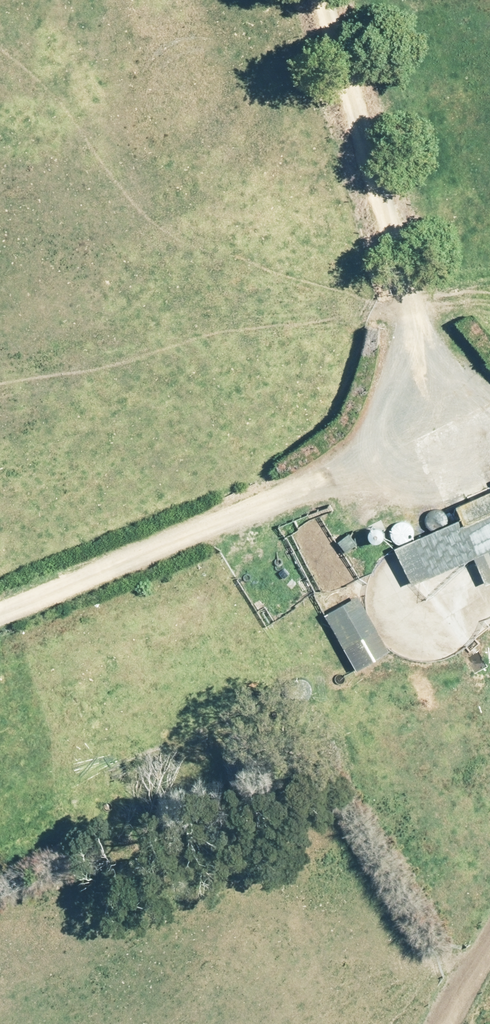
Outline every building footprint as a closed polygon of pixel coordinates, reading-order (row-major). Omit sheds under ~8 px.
[(460,503),(467,518),(399,548),(417,587),(485,558),(489,555),(489,489),(460,503)] [(339,603),(321,614),(356,672),(374,661),(339,603)]
